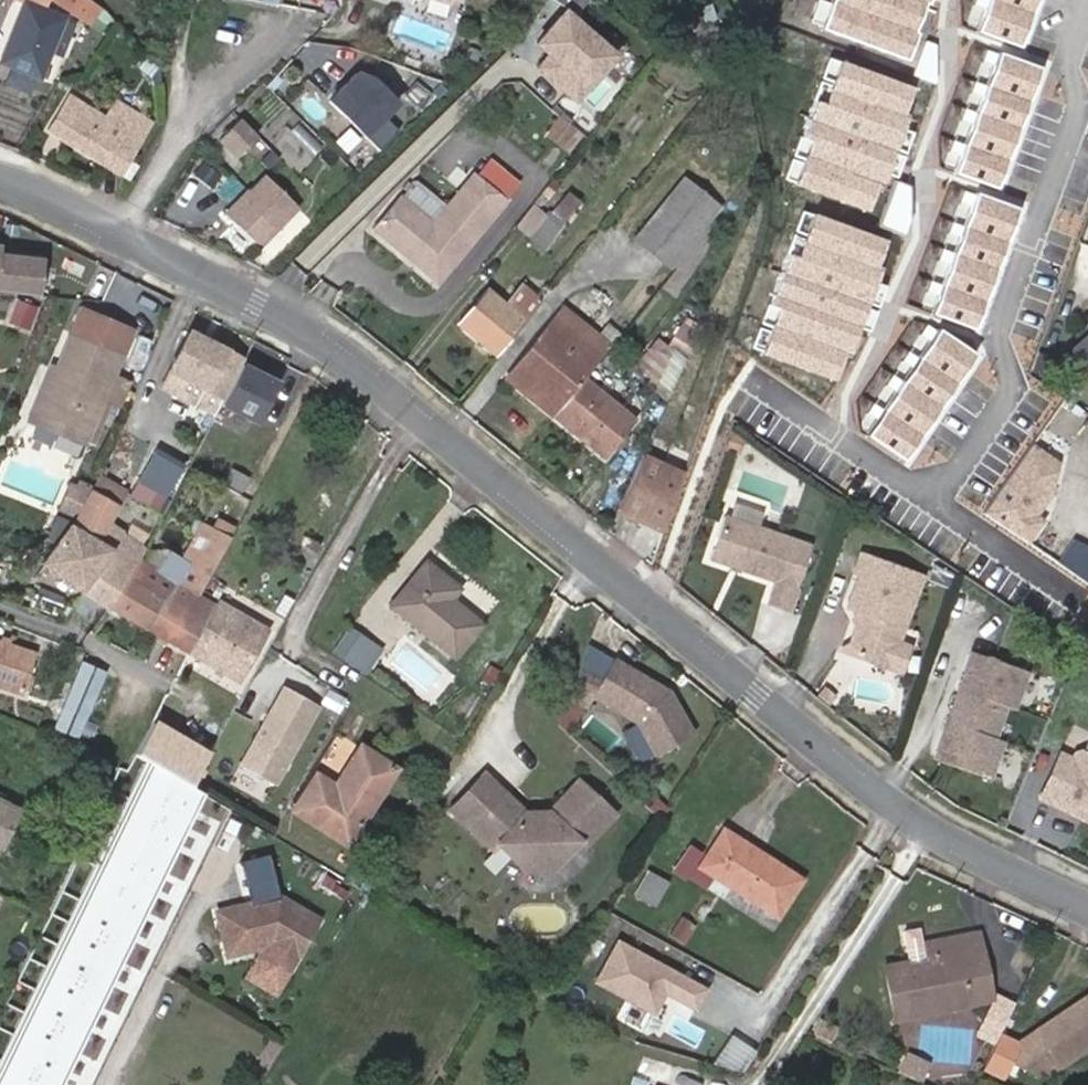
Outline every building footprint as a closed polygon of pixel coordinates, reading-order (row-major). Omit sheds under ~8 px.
[(25,3),(2,60),(42,76),(52,52),(64,19),(46,12),(51,0),(17,0),(25,3)] [(91,0),(55,0),(90,23),(101,7),(91,0)] [(579,10),(584,0),(559,0),(579,10)] [(823,27),(904,57),(925,0),(833,0),(823,27)] [(976,32),(1016,47),(1035,0),(988,0),(976,32)] [(616,55),(560,8),(530,43),(547,56),(536,69),(576,102),(616,55)] [(75,23),(64,19),(52,52),(62,56),(75,23)] [(1040,70),(1000,54),(953,172),(993,188),(1040,70)] [(910,87),(829,57),(781,184),(862,215),(910,87)] [(329,103),(371,137),(405,96),(363,62),(329,103)] [(144,137),(109,115),(72,93),(50,128),(121,173),(144,137)] [(119,100),(109,115),(144,137),(153,123),(119,100)] [(272,168),(284,149),(229,115),(212,144),(239,160),(244,151),(272,168)] [(548,135),(568,150),(580,136),(559,120),(548,135)] [(285,137),(310,160),(323,146),(298,123),(285,137)] [(297,209),(266,178),(230,212),(254,237),(263,242),(297,209)] [(422,261),(419,265),(442,284),(509,201),(482,178),(457,209),(442,227),(407,200),(381,234),(412,259),(415,256),(422,261)] [(407,200),(442,227),(457,209),(422,182),(407,200)] [(639,238),(670,263),(715,207),(683,182),(639,238)] [(1019,209),(978,193),(931,311),(972,327),(1019,209)] [(543,250),(572,212),(561,203),(531,239),(543,250)] [(884,242),(804,212),(752,349),(832,379),(884,242)] [(38,296),(42,260),(0,255),(0,292),(38,296)] [(412,259),(419,265),(422,261),(415,256),(412,259)] [(460,324),(497,354),(525,321),(542,299),(525,285),(508,307),(488,291),(460,324)] [(17,296),(7,322),(30,331),(40,305),(17,296)] [(506,376),(554,416),(583,379),(611,346),(563,308),(506,376)] [(671,401),(704,328),(686,320),(668,349),(660,341),(635,368),(671,401)] [(1067,348),(1087,371),(1087,329),(1067,348)] [(974,354),(938,330),(866,434),(902,459),(974,354)] [(246,360),(189,331),(159,391),(215,419),(222,406),(246,360)] [(75,340),(62,371),(45,413),(65,422),(61,431),(86,441),(104,398),(109,400),(120,404),(128,383),(113,378),(121,358),(75,340)] [(286,381),(246,360),(222,406),(262,426),(286,381)] [(45,413),(62,371),(53,368),(32,419),(61,431),(65,422),(45,413)] [(583,379),(554,416),(605,457),(635,421),(583,379)] [(92,443),(109,400),(104,398),(86,441),(92,443)] [(1058,461),(1032,444),(983,512),(1028,542),(1043,521),(1037,517),(1052,492),(1058,461)] [(647,455),(622,509),(668,531),(687,474),(647,455)] [(232,467),(223,484),(242,494),(251,476),(232,467)] [(111,604),(141,559),(146,550),(108,527),(127,491),(100,476),(76,515),(71,524),(114,548),(86,588),(111,604)] [(90,492),(71,484),(60,509),(76,515),(90,492)] [(812,544),(729,513),(712,558),(776,582),(769,601),(787,607),(812,544)] [(150,627),(191,653),(215,606),(200,597),(236,528),(217,517),(211,529),(203,525),(183,561),(194,567),(188,576),(189,584),(186,588),(179,583),(150,627)] [(45,564),(86,588),(114,548),(71,524),(45,564)] [(317,553),(322,546),(313,542),(309,549),(317,553)] [(923,574),(863,552),(857,569),(862,572),(850,604),(859,607),(865,609),(850,650),(890,664),(900,639),(923,574)] [(111,604),(150,627),(179,583),(141,559),(111,604)] [(428,566),(396,605),(455,653),(479,625),(448,599),(456,589),(428,566)] [(286,612),(299,591),(287,584),(275,605),(286,612)] [(215,606),(191,653),(239,682),(266,632),(241,617),(242,616),(217,602),(215,606)] [(865,609),(859,607),(844,647),(850,650),(865,609)] [(346,626),(333,657),(370,673),(383,642),(346,626)] [(900,639),(890,664),(903,669),(912,644),(900,639)] [(20,693),(35,655),(0,641),(0,686),(20,693)] [(973,654),(937,761),(990,779),(1002,742),(994,739),(1005,706),(1014,709),(1027,672),(973,654)] [(668,766),(702,708),(615,656),(591,696),(635,722),(624,740),(668,766)] [(57,726),(79,736),(107,669),(86,660),(57,726)] [(286,687),(239,765),(274,786),(321,708),(286,687)] [(210,750),(153,720),(134,756),(148,764),(191,786),(210,750)] [(1081,744),(1075,756),(1060,749),(1037,797),(1087,822),(1087,748),(1081,744)] [(394,769),(361,748),(335,786),(317,774),(295,809),(348,843),(394,769)] [(148,764),(0,1070),(0,1084),(60,1084),(203,793),(191,786),(148,764)] [(485,775),(452,810),(496,850),(501,844),(529,870),(554,869),(581,841),(586,846),(615,815),(580,782),(544,821),(534,821),(485,775)] [(2,851),(19,814),(22,808),(0,798),(0,856),(2,851)] [(19,814),(2,851),(15,857),(32,820),(19,814)] [(724,831),(701,866),(778,915),(802,880),(724,831)] [(637,867),(624,887),(653,905),(667,882),(649,871),(648,873),(637,867)] [(280,897),(217,908),(224,953),(264,947),(263,941),(275,939),(302,955),(321,922),(280,897)] [(682,920),(672,937),(686,946),(693,934),(687,931),(690,925),(682,920)] [(899,1016),(921,1012),(920,1005),(966,996),(963,977),(986,973),(979,936),(924,946),(927,960),(914,962),(889,968),(899,1016)] [(709,988),(619,942),(598,984),(659,1015),(668,997),(697,1012),(709,988)] [(911,948),(914,962),(927,960),(924,946),(911,948)] [(920,1005),(921,1012),(992,998),(986,973),(963,977),(966,996),(920,1005)] [(996,1041),(1016,1002),(997,992),(976,1032),(996,1041)] [(1020,1042),(1014,1059),(1046,1074),(1087,1045),(1087,997),(1020,1042)] [(642,1030),(649,1014),(633,1006),(625,1022),(642,1030)] [(716,1058),(740,1074),(758,1048),(734,1032),(716,1058)] [(897,1070),(922,1081),(930,1060),(906,1050),(897,1070)]
